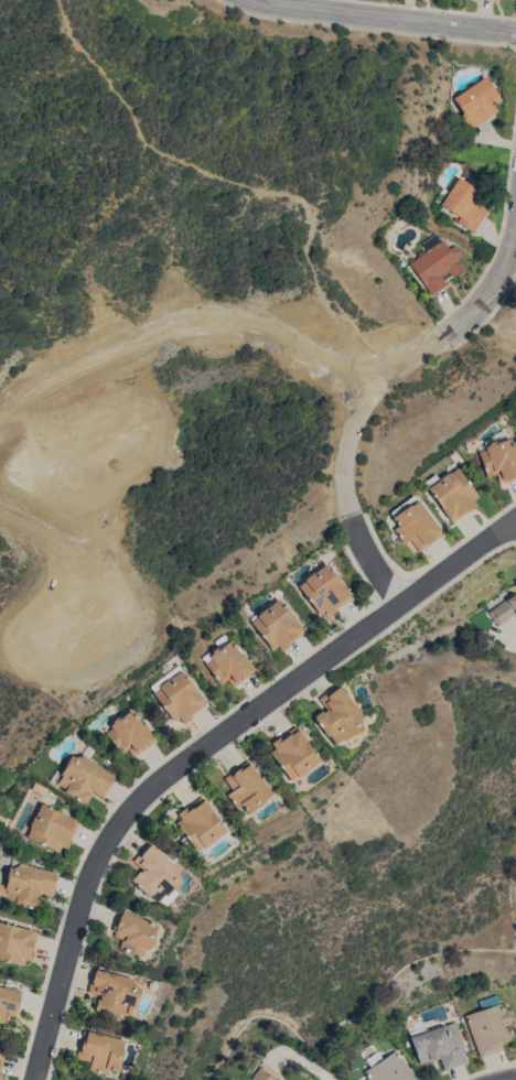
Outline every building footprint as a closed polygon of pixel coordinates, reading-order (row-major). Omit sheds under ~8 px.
[(492,105),(499,100),(484,77),(451,98),(471,128),(496,112),(492,105)] [(456,222),(473,233),(488,207),(482,204),(486,196),(456,178),(439,206),(459,217),(456,222)] [(450,278),(463,270),(456,259),(461,256),(453,244),(447,248),(442,241),(408,262),(430,296),(446,285),(440,276),(447,272),(450,278)] [(509,438),(515,456),(515,477),(513,478),(514,479),(503,483),(502,480),(498,482),(495,474),(486,477),(477,453),(485,450),(484,447),(487,445),(488,443),(494,441),(496,442),(509,438)] [(477,496),(472,500),(476,506),(467,512),(467,511),(452,522),(427,489),(428,488),(422,482),(433,474),(439,480),(456,468),(477,496)] [(442,533),(418,551),(409,539),(404,543),(394,529),(397,526),(391,518),(393,517),(389,512),(412,496),(416,501),(418,500),(442,533)] [(351,597),(335,608),(336,611),(327,616),(323,611),(319,614),(298,586),(304,581),(303,580),(326,563),(351,597)] [(508,598),(515,593),(515,618),(514,615),(497,626),(488,612),(507,598),(508,598)] [(289,644),(290,645),(281,651),(277,646),(272,650),(250,623),(278,600),(303,631),(289,644)] [(229,639),(243,657),(245,655),(256,670),(232,688),(226,680),(219,684),(204,663),(211,658),(208,656),(211,654),(212,649),(215,647),(218,648),(229,639)] [(148,686),(152,691),(179,669),(175,665),(148,686)] [(159,688),(158,687),(160,685),(161,684),(166,680),(168,680),(181,670),(206,704),(191,715),(191,716),(182,723),(179,717),(173,721),(152,693),(159,688)] [(359,717),(359,725),(362,728),(353,734),(353,733),(343,739),(342,738),(334,744),(330,737),(330,736),(329,735),(326,737),(314,719),(315,717),(313,715),(321,711),(322,712),(326,710),(318,698),(337,684),(338,687),(341,685),(362,716),(359,717)] [(143,726),(144,724),(155,739),(132,757),(127,749),(120,754),(105,733),(111,728),(109,725),(112,723),(112,720),(116,716),(119,717),(130,710),(143,726)] [(269,753),(275,748),(270,743),(279,737),(279,738),(294,726),(298,730),(320,759),(298,776),(298,775),(290,780),(269,753)] [(80,756),(82,754),(115,778),(101,797),(90,790),(87,795),(89,796),(84,803),(82,801),(80,803),(63,790),(64,789),(56,782),(62,776),(60,774),(65,765),(64,764),(69,755),(74,757),(80,756)] [(271,793),(265,799),(266,800),(248,813),(241,804),(236,809),(225,795),(232,790),(223,778),(247,760),(271,793)] [(203,800),(204,799),(226,831),(225,831),(228,834),(216,843),(214,840),(204,847),(203,846),(196,851),(175,822),(181,819),(176,813),(184,808),(185,809),(201,797),(203,800)] [(78,822),(69,839),(71,840),(66,849),(60,846),(57,852),(25,836),(29,829),(40,803),(78,822)] [(181,882),(174,889),(173,888),(165,897),(164,895),(158,903),(151,896),(151,895),(150,894),(148,897),(138,887),(139,887),(130,879),(138,871),(140,872),(142,870),(132,861),(148,843),(150,845),(151,844),(179,870),(178,871),(179,878),(181,882)] [(18,865),(19,863),(55,872),(54,874),(57,874),(52,897),(37,894),(36,898),(40,898),(37,909),(12,904),(13,901),(3,898),(6,890),(3,889),(6,878),(4,878),(8,867),(12,868),(18,865)] [(147,950),(143,949),(140,957),(118,947),(120,939),(111,936),(114,931),(110,930),(115,920),(116,921),(120,908),(139,916),(138,918),(157,926),(151,938),(153,941),(151,946),(148,947),(147,950)] [(22,965),(0,960),(0,922),(36,932),(32,951),(33,951),(30,961),(24,960),(22,965)] [(131,981),(135,987),(139,989),(136,998),(135,998),(131,1009),(129,1008),(127,1017),(119,1015),(119,1014),(117,1013),(117,1017),(93,1011),(95,998),(98,1000),(99,995),(86,992),(93,969),(95,970),(95,969),(131,979),(131,981)] [(2,1024),(0,1023),(0,987),(2,987),(3,985),(21,991),(18,1003),(19,1004),(17,1013),(13,1013),(12,1017),(4,1015),(2,1024)] [(464,1016),(481,1009),(477,1001),(496,994),(499,1003),(503,1011),(506,1009),(510,1023),(508,1024),(508,1023),(503,1024),(504,1026),(509,1029),(512,1036),(502,1040),(503,1044),(498,1046),(499,1049),(479,1058),(464,1016)] [(455,1022),(463,1047),(461,1048),(465,1062),(443,1070),(439,1058),(429,1061),(419,1065),(410,1037),(455,1022)] [(116,1071),(106,1069),(105,1074),(87,1070),(89,1062),(74,1059),(82,1029),(122,1040),(120,1049),(121,1051),(116,1071)] [(396,1049),(417,1079),(365,1079),(368,1078),(364,1071),(370,1067),(365,1059),(377,1051),(383,1059),(396,1049)] [(260,1066),(279,1079),(250,1079),(260,1066)]
